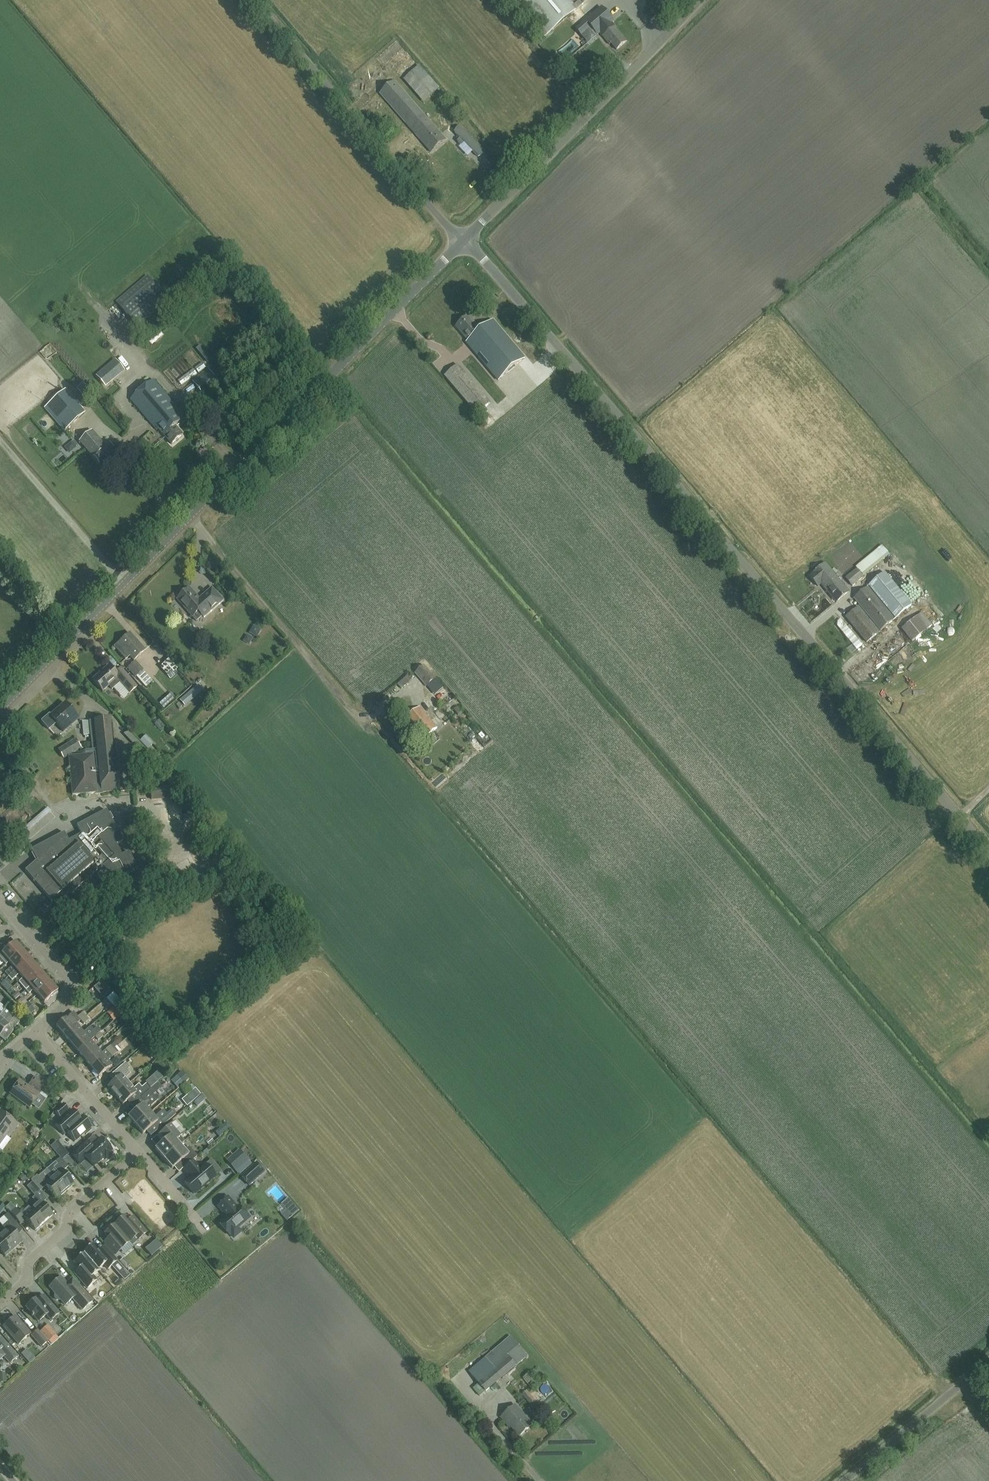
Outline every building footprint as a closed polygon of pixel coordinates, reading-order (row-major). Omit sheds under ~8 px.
[(575,4),(572,0),(523,0),(550,32),(589,0),(580,0),(575,4)] [(594,12),(576,28),(582,34),(591,26),(598,34),(600,32),(610,43),(611,42),(617,49),(627,41),(611,22),(614,20),(607,12),(602,6),(594,12)] [(574,44),(581,50),(585,45),(578,40),(574,44)] [(431,152),(446,139),(431,122),(431,123),(394,80),(380,93),(431,152)] [(462,126),(455,132),(478,155),(484,148),(462,126)] [(148,276),(117,303),(139,328),(170,302),(148,276)] [(499,380),(522,361),(525,358),(493,321),(481,331),(469,316),(456,326),(469,341),(467,343),(499,380)] [(44,355),(50,361),(56,355),(50,348),(44,355)] [(477,414),(491,402),(458,364),(444,376),(477,414)] [(114,380),(104,369),(97,375),(107,386),(114,380)] [(204,396),(220,384),(209,369),(193,381),(204,396)] [(175,426),(186,418),(153,381),(130,401),(157,431),(158,429),(172,445),(183,435),(175,426)] [(497,388),(488,396),(495,403),(504,394),(497,388)] [(45,408),(64,430),(86,413),(67,390),(45,408)] [(100,465),(115,452),(109,444),(106,446),(93,432),(81,443),(100,465)] [(835,602),(848,592),(825,563),(809,576),(818,586),(820,583),(835,602)] [(857,569),(845,578),(852,587),(864,577),(857,569)] [(911,605),(884,572),(853,598),(880,630),(911,605)] [(204,618),(224,601),(213,588),(200,599),(190,588),(178,600),(197,621),(203,616),(204,618)] [(866,642),(879,632),(858,607),(845,617),(866,642)] [(932,625),(921,612),(901,629),(912,641),(932,625)] [(134,660),(145,650),(130,633),(114,646),(126,659),(130,655),(134,660)] [(852,634),(847,638),(854,648),(859,644),(852,634)] [(174,680),(179,675),(175,672),(179,667),(168,657),(159,666),(174,680)] [(135,676),(143,670),(135,661),(128,668),(135,676)] [(120,682),(130,693),(137,686),(124,671),(119,676),(109,665),(93,679),(103,691),(109,686),(112,689),(120,682)] [(426,686),(436,678),(424,665),(415,673),(426,686)] [(152,681),(142,670),(136,676),(146,687),(152,681)] [(401,689),(412,680),(408,675),(397,685),(401,689)] [(185,706),(204,690),(198,684),(179,700),(185,706)] [(429,704),(449,727),(455,721),(441,705),(450,697),(445,691),(429,704)] [(168,710),(176,702),(170,695),(162,703),(168,710)] [(48,730),(56,723),(63,732),(79,718),(66,703),(50,716),(49,714),(41,721),(48,730)] [(424,739),(438,728),(420,706),(406,718),(424,739)] [(85,755),(69,756),(73,795),(119,790),(118,784),(119,784),(117,769),(115,769),(110,719),(90,721),(93,750),(85,751),(85,755)] [(153,743),(146,735),(139,741),(147,749),(153,743)] [(80,747),(76,739),(59,750),(64,757),(80,747)] [(163,766),(153,756),(148,760),(158,770),(163,766)] [(151,789),(152,799),(171,797),(170,787),(151,789)] [(64,832),(31,850),(36,861),(25,871),(59,910),(70,900),(67,897),(99,870),(100,873),(98,874),(104,886),(137,868),(128,852),(122,855),(116,845),(123,841),(106,810),(77,826),(81,834),(68,841),(64,832)] [(9,961),(22,950),(15,941),(4,950),(0,946),(0,958),(6,964),(9,961)] [(29,958),(22,950),(9,961),(12,966),(5,972),(8,976),(16,969),(29,958)] [(23,978),(36,966),(29,958),(16,969),(8,976),(11,980),(19,973),(23,978)] [(36,966),(23,978),(18,982),(22,986),(25,990),(30,986),(43,974),(36,966)] [(33,989),(37,994),(50,982),(43,974),(30,986),(25,990),(29,993),(33,989)] [(44,1002),(57,991),(50,982),(37,994),(44,1002)] [(117,1004),(106,1013),(113,1021),(124,1012),(117,1004)] [(56,1026),(63,1035),(76,1023),(80,1020),(85,1016),(82,1012),(77,1016),(73,1011),(56,1026)] [(7,1026),(12,1030),(20,1021),(10,1013),(5,1021),(0,1017),(0,1035),(7,1026)] [(85,1016),(80,1020),(83,1024),(88,1019),(85,1016)] [(83,1031),(76,1023),(63,1035),(70,1043),(83,1031)] [(70,1043),(77,1051),(90,1040),(83,1031),(70,1043)] [(99,1032),(94,1036),(97,1040),(102,1036),(99,1032)] [(77,1051),(84,1059),(97,1048),(90,1040),(77,1051)] [(84,1059),(91,1067),(113,1048),(110,1045),(101,1052),(97,1048),(84,1059)] [(113,1048),(91,1067),(98,1076),(112,1064),(108,1060),(116,1052),(113,1048)] [(115,1095),(128,1083),(124,1078),(130,1073),(126,1069),(129,1067),(125,1062),(113,1072),(117,1077),(107,1086),(115,1095)] [(44,1079),(57,1090),(65,1082),(51,1071),(44,1079)] [(153,1087),(161,1081),(156,1074),(148,1080),(153,1087)] [(179,1074),(173,1078),(177,1083),(183,1079),(179,1074)] [(19,1080),(10,1093),(29,1107),(31,1104),(38,1110),(48,1096),(46,1094),(50,1088),(34,1077),(28,1086),(19,1080)] [(138,1098),(140,1097),(149,1089),(151,1088),(146,1083),(141,1087),(138,1083),(133,1088),(128,1083),(115,1095),(122,1104),(134,1094),(138,1098)] [(127,1116),(135,1125),(150,1112),(146,1108),(150,1104),(151,1105),(158,1099),(149,1089),(140,1097),(144,1101),(141,1103),(142,1104),(127,1116)] [(199,1095),(194,1089),(181,1100),(186,1106),(199,1095)] [(68,1110),(64,1104),(55,1112),(59,1117),(68,1110)] [(150,1112),(135,1125),(142,1133),(159,1119),(163,1124),(175,1114),(171,1109),(166,1113),(163,1109),(153,1117),(150,1112)] [(73,1110),(69,1113),(55,1125),(64,1135),(67,1133),(75,1142),(85,1133),(86,1135),(91,1130),(90,1129),(92,1127),(82,1116),(80,1118),(73,1110)] [(17,1124),(0,1111),(0,1143),(6,1135),(9,1136),(17,1124)] [(155,1149),(164,1159),(179,1146),(184,1141),(170,1125),(160,1134),(165,1140),(155,1149)] [(104,1157),(105,1160),(112,1154),(110,1152),(112,1150),(101,1138),(89,1149),(85,1144),(88,1141),(87,1141),(71,1155),(80,1164),(86,1159),(93,1167),(104,1157)] [(184,1151),(179,1146),(164,1159),(172,1168),(182,1160),(187,1165),(197,1156),(189,1147),(184,1151)] [(228,1162),(230,1164),(236,1171),(248,1161),(240,1152),(228,1162)] [(254,1165),(260,1159),(257,1155),(250,1161),(254,1165)] [(48,1171),(52,1176),(65,1191),(74,1183),(62,1170),(68,1166),(60,1157),(54,1161),(56,1164),(48,1171)] [(210,1170),(205,1165),(200,1169),(193,1161),(183,1170),(187,1175),(189,1173),(192,1176),(184,1183),(194,1194),(213,1178),(208,1172),(210,1170)] [(249,1186),(264,1173),(256,1164),(241,1177),(249,1186)] [(32,1181),(39,1189),(38,1189),(39,1190),(46,1185),(57,1198),(65,1191),(52,1176),(48,1171),(40,1178),(36,1174),(30,1179),(32,1181)] [(33,1194),(38,1189),(39,1189),(32,1181),(26,1186),(33,1194)] [(37,1203),(31,1208),(43,1222),(52,1214),(35,1194),(32,1197),(37,1203)] [(238,1208),(228,1197),(218,1206),(223,1212),(224,1211),(228,1216),(219,1223),(230,1236),(231,1234),(234,1238),(241,1232),(238,1228),(250,1218),(240,1206),(238,1208)] [(43,1222),(31,1208),(26,1213),(22,1208),(18,1211),(15,1208),(10,1212),(19,1223),(25,1219),(34,1230),(43,1222)] [(5,1229),(0,1233),(13,1248),(22,1241),(9,1226),(15,1221),(7,1212),(3,1216),(6,1220),(1,1224),(5,1229)] [(125,1216),(121,1220),(118,1220),(113,1223),(130,1242),(135,1238),(137,1240),(146,1232),(135,1219),(133,1217),(128,1221),(125,1216)] [(106,1244),(115,1255),(130,1242),(113,1223),(109,1227),(109,1230),(105,1234),(108,1237),(104,1241),(106,1244)] [(13,1248),(0,1233),(0,1232),(0,1250),(5,1256),(13,1248)] [(155,1254),(164,1247),(157,1239),(148,1246),(155,1254)] [(83,1253),(83,1254),(98,1270),(104,1265),(108,1269),(112,1265),(117,1261),(104,1246),(99,1251),(93,1244),(83,1253)] [(99,1270),(98,1270),(83,1254),(74,1262),(80,1268),(74,1273),(87,1288),(96,1281),(92,1276),(99,1270)] [(117,1261),(112,1265),(125,1279),(129,1275),(117,1261)] [(66,1284),(61,1277),(49,1287),(56,1294),(55,1295),(55,1298),(57,1300),(59,1300),(60,1299),(65,1305),(72,1299),(82,1310),(92,1301),(72,1278),(66,1284)] [(37,1298),(26,1307),(38,1321),(46,1315),(50,1320),(59,1313),(44,1295),(39,1300),(37,1298)] [(18,1344),(30,1334),(15,1316),(3,1327),(18,1344)] [(49,1325),(41,1332),(49,1342),(58,1335),(49,1325)] [(41,1347),(47,1341),(37,1330),(31,1335),(41,1347)] [(478,1384),(485,1392),(527,1355),(511,1335),(468,1372),(478,1384)] [(17,1357),(7,1345),(1,1338),(0,1339),(0,1360),(4,1356),(10,1363),(17,1357)] [(539,1383),(529,1372),(522,1378),(532,1389),(539,1383)] [(527,1390),(521,1395),(535,1411),(540,1407),(527,1390)] [(519,1436),(531,1425),(515,1405),(501,1417),(506,1424),(508,1423),(519,1436)]
